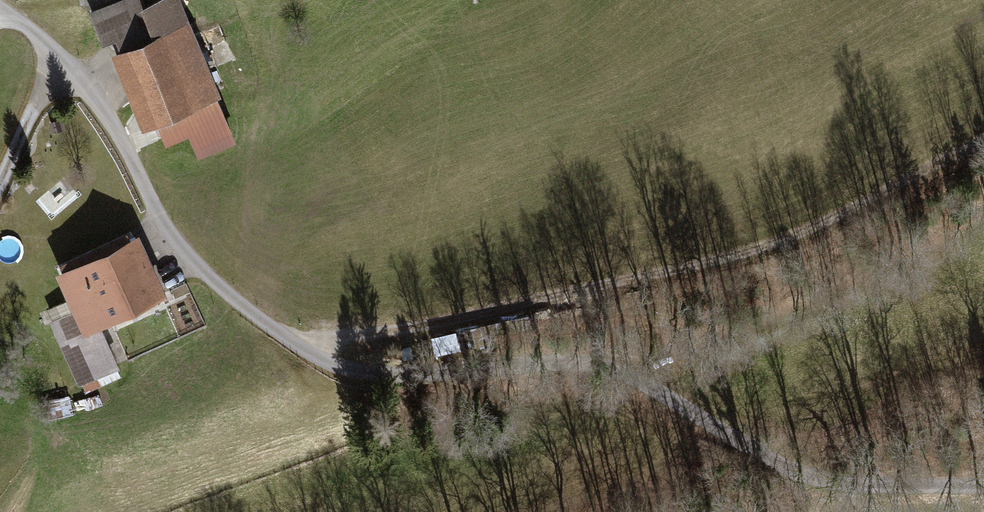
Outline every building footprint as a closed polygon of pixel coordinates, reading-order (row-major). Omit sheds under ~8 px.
[(99,14),(148,136),(166,129),(174,147),(193,139),(202,159),(241,143),(183,0),(179,0),(150,11),(146,0),(134,0),(99,14)] [(100,247),(129,312),(169,293),(138,229),(100,247)] [(129,312),(100,247),(56,268),(75,307),(43,322),(75,388),(128,363),(109,322),(129,312)]
